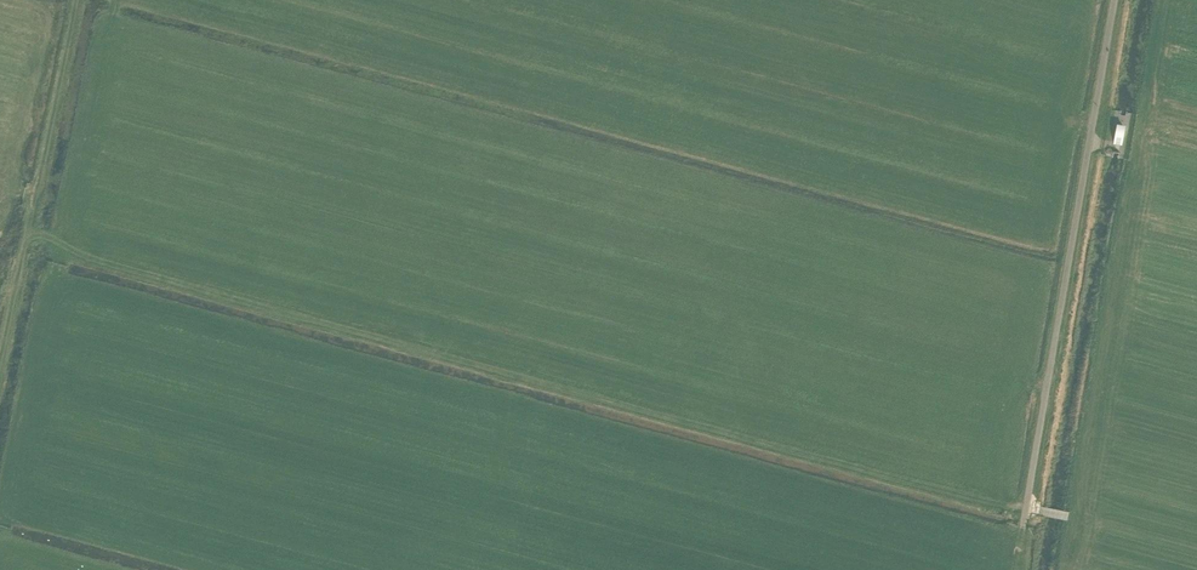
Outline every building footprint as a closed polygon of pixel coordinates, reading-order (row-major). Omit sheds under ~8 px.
[(1121,145),(1124,127),(1118,125),(1114,143),(1121,145)]
